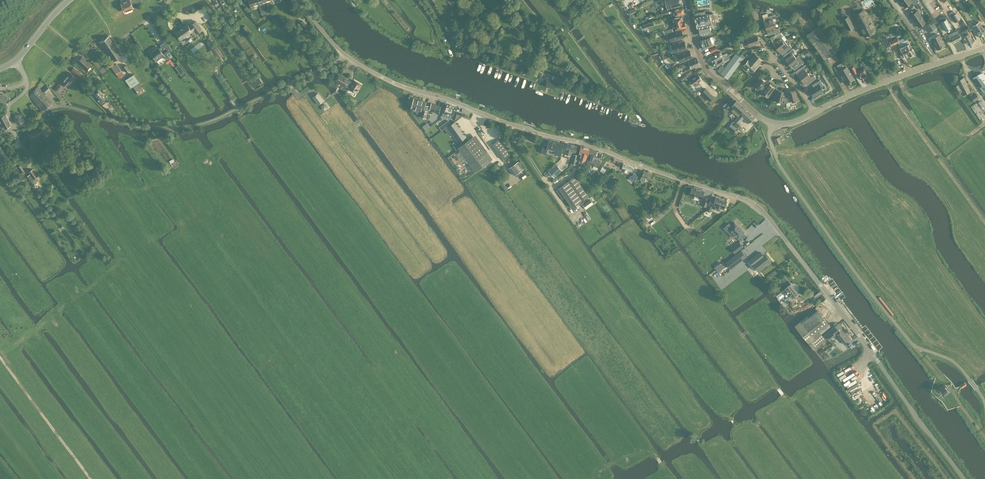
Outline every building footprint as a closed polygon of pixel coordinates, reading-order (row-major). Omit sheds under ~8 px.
[(132,7),(130,0),(126,0),(120,2),(124,10),(132,7)] [(657,0),(659,6),(666,4),(668,9),(683,5),(682,0),(658,0),(657,0)] [(684,13),(684,12),(684,10),(683,10),(682,7),(675,9),(675,10),(672,10),(673,13),(675,12),(676,15),(676,16),(684,14),(684,13)] [(875,30),(864,9),(853,15),(865,36),(875,30)] [(926,22),(918,10),(910,15),(918,28),(926,22)] [(704,11),(693,14),(697,28),(698,28),(706,26),(707,26),(709,25),(716,23),(713,13),(709,14),(705,15),(704,11)] [(955,14),(952,11),(949,13),(955,22),(960,19),(956,13),(955,14)] [(766,27),(774,24),(773,19),(776,18),(775,15),(763,18),(764,22),(766,27)] [(946,19),(944,15),(939,18),(941,22),(945,31),(951,28),(946,19)] [(672,18),(675,27),(675,30),(681,29),(687,27),(685,21),(684,21),(684,22),(683,22),(682,16),(672,18)] [(848,17),(843,20),(844,23),(848,30),(854,27),(849,17),(848,17)] [(198,33),(202,30),(196,21),(191,24),(191,25),(189,27),(188,24),(176,33),(181,39),(192,31),(192,30),(194,28),(198,33)] [(936,27),(932,21),(924,26),(928,33),(936,27)] [(982,27),(979,21),(973,25),(979,37),(984,33),(984,25),(982,27)] [(776,29),(774,24),(766,27),(767,32),(768,32),(769,35),(780,31),(779,28),(776,29)] [(706,26),(698,28),(700,34),(702,34),(703,38),(715,34),(714,31),(711,32),(709,25),(707,26),(706,26)] [(824,60),(836,51),(818,26),(807,35),(812,43),(824,60)] [(968,44),(973,41),(975,40),(974,37),(971,38),(968,33),(969,33),(965,27),(961,30),(963,33),(965,35),(963,36),(968,44)] [(663,31),(664,34),(668,33),(670,42),(684,38),(681,29),(673,32),(672,28),(663,31)] [(730,35),(728,28),(720,31),(722,37),(727,35),(727,36),(730,35)] [(952,43),(961,38),(959,34),(958,34),(957,31),(948,35),(952,43)] [(775,35),(770,38),(772,40),(771,41),(774,43),(773,44),(776,48),(785,41),(782,37),(783,36),(781,33),(776,37),(775,35)] [(749,47),(760,43),(757,35),(752,37),(751,34),(742,38),(745,44),(748,43),(749,47)] [(942,47),(945,45),(939,35),(931,39),(934,45),(935,44),(937,48),(941,46),(942,47)] [(112,61),(121,55),(109,36),(99,42),(112,61)] [(703,48),(712,45),(710,37),(700,40),(703,48)] [(886,37),(880,39),(885,48),(890,46),(886,37)] [(899,42),(897,38),(889,41),(891,46),(899,42)] [(684,40),(671,44),(673,53),(675,52),(678,52),(687,49),(684,40)] [(907,40),(898,44),(900,48),(901,51),(901,52),(903,56),(904,56),(904,57),(909,55),(910,55),(911,55),(913,54),(913,53),(909,43),(907,40)] [(152,50),(149,53),(156,61),(164,55),(167,59),(169,57),(167,53),(172,50),(169,47),(165,41),(160,45),(161,47),(159,48),(158,46),(156,48),(152,50)] [(785,41),(776,48),(780,52),(782,55),(792,47),(790,44),(788,45),(785,41)] [(529,58),(533,55),(526,45),(521,48),(529,58)] [(218,46),(213,49),(219,59),(224,56),(218,46)] [(678,54),(676,54),(680,63),(693,58),(689,49),(678,54)] [(793,49),(784,56),(786,59),(785,59),(789,64),(796,58),(793,54),(795,52),(793,49)] [(723,58),(726,56),(725,54),(721,56),(720,52),(717,54),(716,53),(715,54),(714,55),(710,58),(713,63),(722,57),(723,58)] [(728,79),(743,59),(736,53),(725,67),(723,66),(722,67),(721,66),(718,70),(720,73),(728,79)] [(760,62),(762,60),(755,53),(749,60),(744,65),(752,72),(754,70),(755,70),(760,65),(759,64),(760,63),(760,62)] [(722,57),(713,63),(715,67),(721,64),(722,64),(724,63),(724,62),(725,62),(730,59),(728,55),(726,56),(723,58),(722,57)] [(796,58),(789,64),(792,68),(793,67),(795,70),(804,63),(802,60),(798,56),(796,58)] [(91,65),(82,57),(77,63),(85,71),(91,65)] [(699,64),(697,58),(689,61),(690,65),(689,65),(690,67),(691,67),(691,68),(699,64)] [(119,77),(123,74),(116,64),(114,65),(112,62),(109,64),(116,74),(119,77)] [(850,80),(853,78),(843,62),(837,65),(840,70),(838,72),(841,76),(846,83),(849,81),(850,82),(850,81),(850,80)] [(801,79),(808,73),(805,69),(807,67),(805,64),(796,72),(798,74),(797,75),(801,79)] [(73,67),(71,71),(77,75),(79,72),(73,67)] [(868,74),(868,73),(867,71),(866,71),(865,71),(864,69),(858,72),(859,74),(858,75),(860,78),(861,78),(862,80),(864,79),(864,78),(868,76),(867,75),(868,74)] [(67,87),(75,77),(69,72),(61,82),(67,87)] [(811,77),(808,73),(801,79),(804,83),(805,83),(807,86),(816,78),(814,75),(811,77)] [(973,78),(983,92),(984,90),(984,76),(983,73),(979,75),(978,74),(973,78)] [(133,74),(125,80),(131,88),(133,87),(139,82),(133,74)] [(556,89),(560,77),(548,74),(546,81),(544,85),(556,89)] [(698,74),(689,81),(690,81),(688,82),(689,84),(691,83),(693,86),(694,85),(695,86),(696,86),(698,85),(698,83),(697,82),(702,79),(698,74)] [(356,92),(361,84),(354,80),(353,82),(340,75),(336,81),(356,92)] [(761,90),(766,84),(764,83),(765,81),(760,77),(756,83),(755,82),(752,85),(756,88),(756,87),(759,89),(761,90)] [(964,94),(970,91),(966,84),(967,84),(964,77),(963,78),(957,81),(959,84),(954,87),(957,93),(962,90),(964,94)] [(809,90),(813,96),(823,91),(821,87),(823,85),(820,80),(813,84),(815,87),(809,90)] [(768,86),(766,84),(761,90),(764,92),(766,94),(765,95),(769,98),(772,95),(771,94),(775,88),(770,84),(768,86)] [(42,110),(52,103),(44,93),(37,86),(30,95),(42,110)] [(706,88),(702,92),(710,100),(714,96),(706,88)] [(774,97),(773,101),(778,102),(777,104),(780,105),(781,102),(781,101),(787,103),(787,95),(783,94),(784,92),(777,90),(775,97),(774,97)] [(787,95),(787,103),(792,101),(792,102),(795,101),(796,102),(800,101),(799,97),(798,97),(796,90),(790,92),(790,94),(787,95)] [(99,100),(103,97),(98,91),(94,94),(99,100)] [(323,100),(318,93),(313,97),(318,104),(323,100)] [(426,117),(429,106),(425,105),(426,103),(420,101),(420,100),(414,98),(412,107),(422,110),(420,116),(426,117)] [(738,116),(745,109),(736,101),(732,106),(735,109),(733,111),(738,116)] [(430,109),(439,112),(441,106),(432,103),(430,109)] [(446,103),(445,103),(443,111),(447,113),(448,114),(449,113),(453,114),(452,118),(457,120),(461,116),(463,113),(456,111),(456,112),(454,111),(456,107),(456,106),(452,105),(450,104),(446,103)] [(745,109),(738,116),(734,120),(736,122),(737,121),(740,123),(743,119),(748,123),(750,122),(754,117),(745,109)] [(4,128),(10,125),(5,114),(0,117),(0,122),(4,128)] [(20,124),(24,119),(21,114),(15,115),(14,121),(20,124)] [(455,144),(470,164),(475,171),(492,159),(475,135),(469,139),(467,137),(468,137),(456,121),(447,127),(458,142),(455,144)] [(734,125),(736,123),(733,121),(728,128),(733,133),(738,127),(734,125)] [(44,138),(49,135),(43,126),(28,134),(30,139),(41,133),(44,138)] [(506,163),(512,158),(509,154),(511,153),(500,139),(492,145),(506,163)] [(560,155),(563,146),(555,144),(556,142),(549,141),(548,146),(544,145),(542,152),(546,154),(547,149),(557,151),(556,154),(560,155)] [(576,152),(577,145),(567,143),(566,150),(565,154),(571,155),(572,151),(576,152)] [(590,148),(581,146),(579,153),(581,153),(579,160),(585,161),(587,155),(588,155),(590,148)] [(586,163),(598,167),(600,162),(594,160),(597,151),(591,149),(589,155),(588,158),(588,157),(586,163)] [(524,168),(518,161),(509,168),(515,175),(524,168)] [(556,164),(549,171),(554,177),(562,170),(556,164)] [(633,172),(634,169),(632,168),(632,167),(623,164),(622,167),(629,169),(628,170),(633,172)] [(28,172),(33,179),(37,176),(33,169),(28,172)] [(644,181),(646,177),(650,179),(652,173),(644,170),(641,179),(644,181)] [(559,188),(556,190),(562,198),(565,196),(566,198),(572,206),(573,207),(588,196),(579,183),(574,177),(559,188)] [(693,197),(701,199),(703,192),(691,188),(689,195),(693,196),(693,197)] [(724,209),(726,201),(715,197),(714,200),(710,198),(708,204),(713,206),(713,205),(716,206),(715,209),(719,211),(720,207),(724,209)] [(729,224),(724,229),(727,231),(729,229),(736,236),(741,241),(746,235),(744,233),(745,232),(735,222),(732,226),(729,224)] [(739,242),(731,248),(735,253),(742,247),(739,242)] [(741,250),(725,263),(729,268),(745,256),(741,250)] [(760,252),(749,261),(752,265),(753,264),(755,267),(759,264),(762,268),(766,265),(766,264),(770,261),(766,256),(764,257),(762,255),(760,252)] [(775,270),(763,279),(766,282),(777,273),(775,270)] [(792,298),(798,293),(791,284),(785,288),(776,295),(779,299),(788,292),(792,298)] [(880,296),(878,298),(892,316),(894,314),(880,296)] [(795,325),(814,349),(826,339),(823,336),(820,333),(830,326),(817,310),(801,322),(800,321),(795,325)] [(832,328),(823,336),(826,339),(827,338),(828,339),(835,334),(838,337),(839,336),(844,344),(851,338),(838,323),(832,328)] [(944,394),(949,390),(945,385),(940,389),(944,394)]
